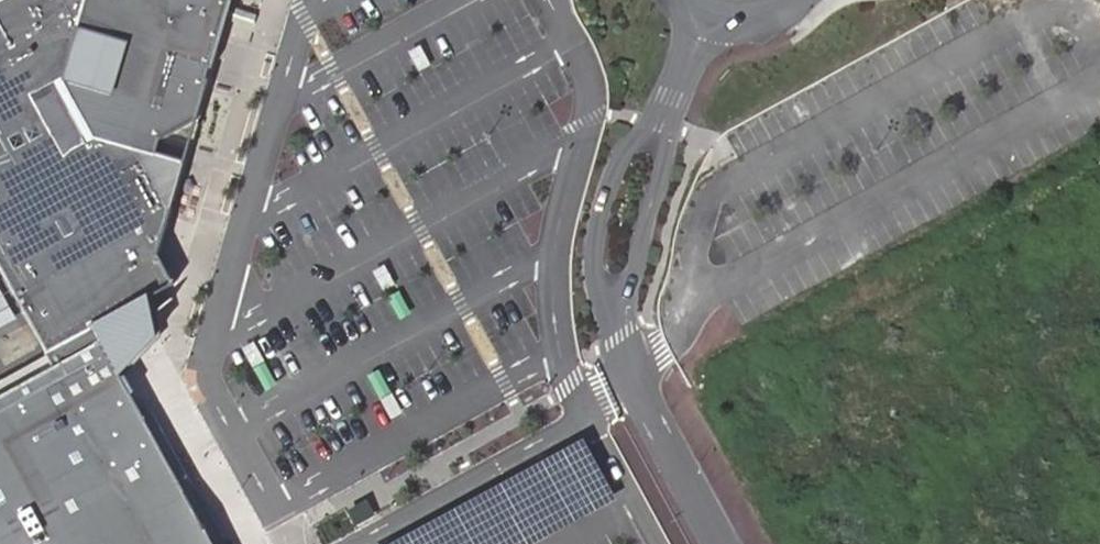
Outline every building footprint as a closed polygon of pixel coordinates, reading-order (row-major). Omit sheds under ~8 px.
[(46,356),(51,367),(99,341),(117,375),(154,334),(147,299),(175,283),(157,253),(230,0),(0,0),(0,272),(46,356)] [(117,375),(99,341),(51,367),(0,395),(0,543),(210,543),(117,375)] [(51,367),(46,356),(0,381),(0,395),(51,367)]
